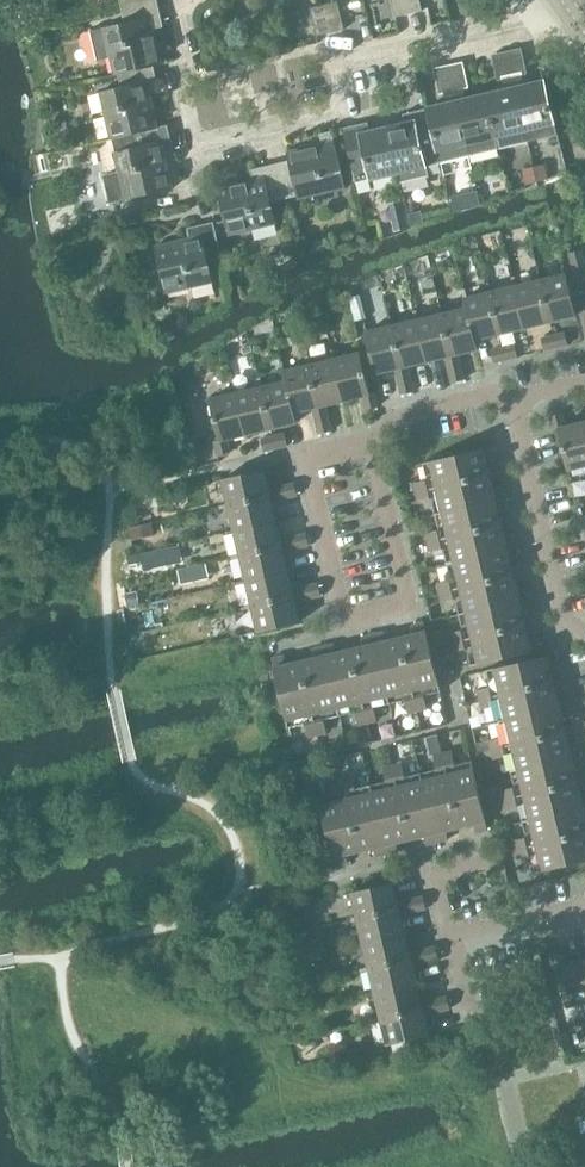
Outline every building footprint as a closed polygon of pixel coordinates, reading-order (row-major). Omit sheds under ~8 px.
[(115,75),(119,74),(118,73),(154,65),(154,66),(162,64),(154,28),(163,26),(157,0),(122,9),(125,22),(89,31),(96,60),(111,56),(115,75)] [(122,9),(157,0),(120,0),(122,9)] [(406,0),(391,0),(395,17),(409,13),(406,0)] [(409,13),(423,10),(420,0),(406,0),(409,13)] [(338,1),(324,4),(331,32),(345,28),(342,19),(338,1)] [(331,32),(324,4),(310,7),(317,35),(331,32)] [(521,44),(490,51),(496,76),(527,70),(521,44)] [(461,58),(431,65),(436,91),(467,84),(461,58)] [(100,92),(111,139),(133,134),(132,133),(158,127),(158,126),(150,93),(160,90),(154,66),(154,65),(118,73),(119,74),(121,86),(100,92)] [(522,71),(512,73),(528,141),(558,134),(545,80),(525,85),(522,71)] [(505,90),(486,94),(496,136),(498,148),(528,141),(512,73),(502,76),(505,90)] [(463,85),(453,87),(467,143),(496,136),(486,94),(467,99),(463,85)] [(446,103),(427,108),(437,150),(438,150),(467,143),(453,87),(443,89),(446,103)] [(388,128),(398,172),(401,181),(430,174),(428,165),(441,162),(438,150),(437,150),(427,108),(403,114),(405,123),(388,128)] [(370,179),(398,172),(388,128),(370,132),(368,122),(343,128),(355,179),(369,176),(370,179)] [(133,134),(111,139),(119,171),(105,175),(112,202),(172,188),(164,153),(174,151),(168,124),(158,126),(158,127),(132,133),(133,134)] [(289,161),(276,164),(284,199),(298,195),(298,199),(346,187),(332,130),(320,133),(322,143),(287,151),(289,161)] [(545,163),(533,166),(537,182),(549,179),(545,163)] [(284,199),(276,164),(250,169),(253,179),(218,187),(229,234),(276,223),(271,202),(284,199)] [(537,182),(533,166),(522,169),(527,184),(537,182)] [(459,194),(450,196),(454,212),(463,210),(459,194)] [(420,211),(409,215),(412,227),(424,223),(420,211)] [(409,218),(394,222),(396,231),(412,227),(409,218)] [(222,257),(214,221),(188,228),(190,237),(155,246),(166,293),(214,282),(208,260),(222,257)] [(571,266),(584,262),(584,258),(583,249),(568,253),(571,266)] [(571,266),(575,280),(584,277),(584,262),(571,266)] [(566,273),(540,279),(550,321),(576,315),(566,273)] [(540,279),(515,285),(525,327),(550,321),(540,279)] [(515,285),(490,291),(500,333),(525,327),(515,285)] [(464,298),(466,307),(467,307),(475,339),(476,339),(500,333),(490,291),(464,298)] [(466,307),(442,313),(452,355),(458,354),(478,349),(476,339),(475,339),(467,307),(466,307)] [(363,308),(352,311),(355,321),(365,319),(363,308)] [(442,313),(417,319),(427,361),(446,356),(449,369),(461,366),(458,354),(452,355),(442,313)] [(417,319),(392,325),(402,367),(408,365),(427,361),(417,319)] [(396,368),(399,381),(411,378),(408,365),(402,367),(392,325),(366,331),(376,373),(396,368)] [(565,332),(553,335),(556,347),(568,344),(565,332)] [(556,347),(553,335),(542,338),(545,350),(556,347)] [(515,344),(503,347),(506,359),(518,356),(515,344)] [(506,359),(503,347),(492,350),(494,362),(506,359)] [(360,352),(334,358),(344,400),(363,396),(366,409),(378,406),(375,392),(370,393),(360,352)] [(334,358),(309,364),(319,406),(325,405),(344,400),(334,358)] [(283,371),(286,380),(294,412),(295,412),(313,408),(316,421),(328,418),(325,405),(319,406),(309,364),(283,371)] [(461,366),(449,369),(452,382),(464,379),(461,366)] [(411,378),(399,381),(402,394),(414,391),(411,378)] [(286,380),(261,386),(271,428),(297,422),(295,412),(294,412),(286,380)] [(261,386),(236,392),(246,434),(271,428),(261,386)] [(246,434),(236,392),(210,398),(220,439),(215,441),(218,454),(230,452),(227,438),(246,434)] [(584,421),(565,426),(562,413),(550,416),(554,429),(558,428),(568,469),(584,465),(584,425),(584,421)] [(328,418),(316,421),(319,433),(331,431),(328,418)] [(285,433),(273,436),(276,448),(288,445),(285,433)] [(276,448),(273,436),(261,439),(264,451),(276,448)] [(495,458),(493,447),(484,449),(484,448),(423,463),(427,480),(414,483),(418,501),(432,498),(435,514),(505,497),(502,487),(493,489),(486,460),(495,458)] [(222,479),(229,505),(270,495),(269,489),(264,468),(222,479)] [(282,486),(284,498),(297,495),(294,483),(282,486)] [(229,505),(234,530),(276,520),(272,501),(284,498),(282,486),(269,489),(270,495),(229,505)] [(507,508),(505,497),(435,514),(439,530),(426,533),(430,551),(444,548),(447,564),(516,548),(514,537),(505,539),(498,511),(507,508)] [(234,530),(240,555),(282,545),(281,539),(276,520),(234,530)] [(141,527),(129,529),(131,540),(143,537),(141,527)] [(293,536),(296,548),(309,545),(306,533),(293,536)] [(240,555),(246,580),(288,570),(284,551),(296,548),(293,536),(281,539),(282,545),(240,555)] [(519,559),(516,548),(447,564),(451,580),(438,583),(442,601),(455,598),(459,614),(528,598),(526,587),(517,589),(510,561),(519,559)] [(159,549),(127,555),(129,564),(143,562),(144,569),(162,565),(159,549)] [(206,564),(178,570),(181,584),(209,578),(206,564)] [(246,580),(252,605),(294,595),(293,589),(288,570),(246,580)] [(318,583),(305,586),(308,598),(321,595),(318,583)] [(294,595),(252,605),(259,631),(300,621),(295,601),(308,598),(305,586),(293,589),(294,595)] [(138,592),(127,594),(129,607),(141,605),(138,592)] [(531,609),(528,598),(459,614),(463,630),(450,633),(454,651),(467,648),(471,665),(532,651),(532,650),(540,648),(538,637),(529,639),(522,611),(531,609)] [(384,632),(373,634),(390,703),(406,700),(409,713),(427,708),(424,695),(441,691),(426,631),(424,622),(412,625),(415,634),(386,640),(384,632)] [(334,643),(323,646),(340,715),(356,711),(359,725),(377,720),(374,707),(390,703),(373,634),(362,637),(364,646),(336,652),(334,643)] [(284,655),(273,658),(275,667),(274,667),(289,727),(306,723),(309,737),(327,732),(324,719),(340,715),(323,646),(312,649),(314,658),(287,664),(284,655)] [(559,665),(556,654),(547,656),(547,655),(487,670),(491,687),(478,690),(482,708),(495,705),(499,720),(568,704),(566,693),(557,695),(550,667),(559,665)] [(571,715),(568,704),(499,720),(503,737),(490,740),(494,758),(507,755),(511,771),(580,754),(578,743),(569,745),(562,717),(571,715)] [(421,772),(438,842),(448,839),(446,830),(474,823),(477,832),(488,830),(486,821),(487,820),(472,760),(455,764),(452,751),(434,755),(437,769),(421,772)] [(580,754),(511,771),(515,787),(502,790),(506,808),(519,805),(523,821),(584,806),(584,794),(581,795),(574,767),(583,765),(580,754)] [(370,784),(387,854),(398,851),(396,842),(424,835),(427,844),(438,842),(421,772),(405,776),(402,763),(384,767),(387,780),(370,784)] [(355,788),(352,775),(334,779),(337,792),(320,796),(334,857),(335,857),(337,866),(348,863),(346,854),(374,847),(376,856),(387,854),(370,784),(355,788)] [(523,821),(527,837),(514,840),(518,858),(531,855),(535,872),(584,860),(584,806),(523,821)] [(351,892),(358,918),(399,908),(398,902),(393,882),(351,892)] [(410,899),(413,911),(426,908),(423,896),(410,899)] [(358,918),(363,943),(405,933),(401,914),(413,911),(410,899),(398,902),(399,908),(358,918)] [(363,943),(369,968),(411,958),(410,952),(405,933),(363,943)] [(422,949),(425,961),(438,958),(435,946),(422,949)] [(369,968),(375,993),(417,983),(413,964),(425,961),(422,949),(410,952),(411,958),(369,968)] [(584,958),(565,962),(562,949),(550,952),(553,966),(558,965),(568,1006),(584,1002),(584,963),(584,958)] [(375,993),(381,1018),(423,1008),(422,1002),(417,983),(375,993)] [(447,996),(434,999),(437,1011),(450,1008),(447,996)] [(423,1008),(381,1018),(387,1044),(430,1034),(425,1014),(437,1011),(434,999),(422,1002),(423,1008)]
